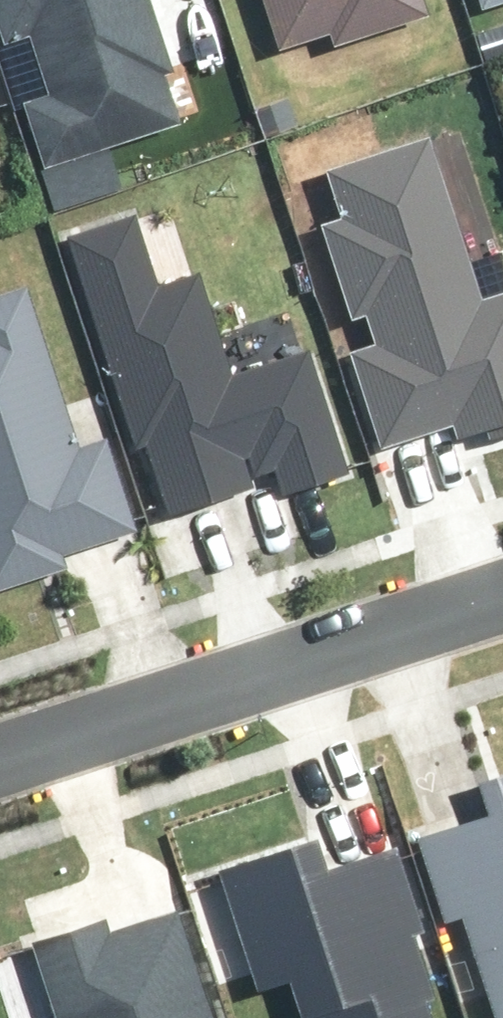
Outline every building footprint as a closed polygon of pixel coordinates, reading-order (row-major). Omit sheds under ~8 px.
[(156,0),(0,0),(0,63),(35,168),(195,115),(156,0)] [(277,35),(318,22),(325,43),(405,17),(400,0),(266,0),(277,35)] [(308,228),(335,324),(359,317),(368,347),(337,356),(364,450),(446,427),(452,448),(502,433),(502,294),(471,304),(424,139),(316,170),(331,222),(308,228)] [(123,217),(62,235),(149,522),(234,496),(226,469),(259,459),(270,495),(342,473),(306,354),(227,378),(197,279),(146,294),(123,217)] [(148,556),(110,427),(53,444),(6,284),(0,286),(0,600),(148,556)] [(466,782),(477,819),(407,841),(458,999),(475,993),(483,1017),(502,1017),(502,770),(466,782)] [(213,887),(193,893),(221,983),(241,976),(245,987),(278,977),(290,1017),(424,1017),(401,947),(430,938),(401,847),(313,875),(302,839),(208,869),(213,887)] [(3,949),(25,1017),(200,1017),(161,898),(3,949)]
